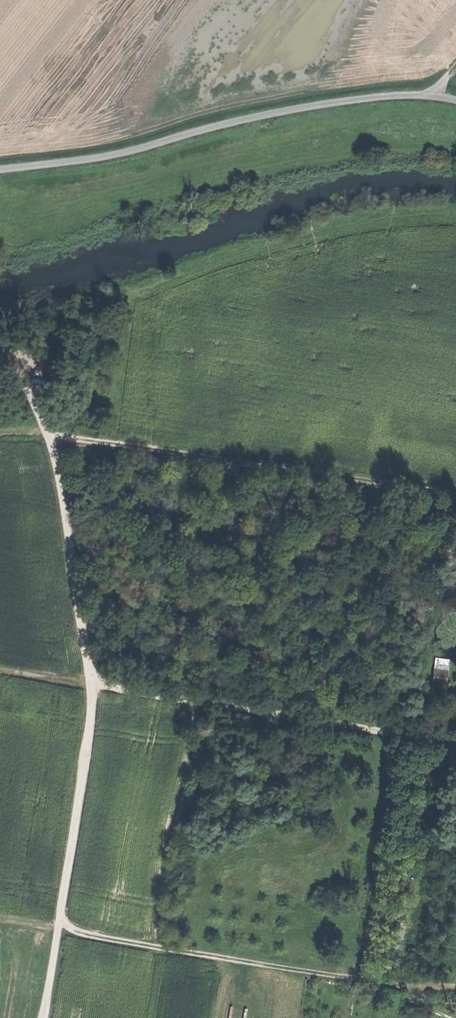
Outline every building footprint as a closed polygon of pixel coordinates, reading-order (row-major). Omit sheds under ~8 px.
[(446,685),(449,660),(435,659),(432,683),(446,685)]
